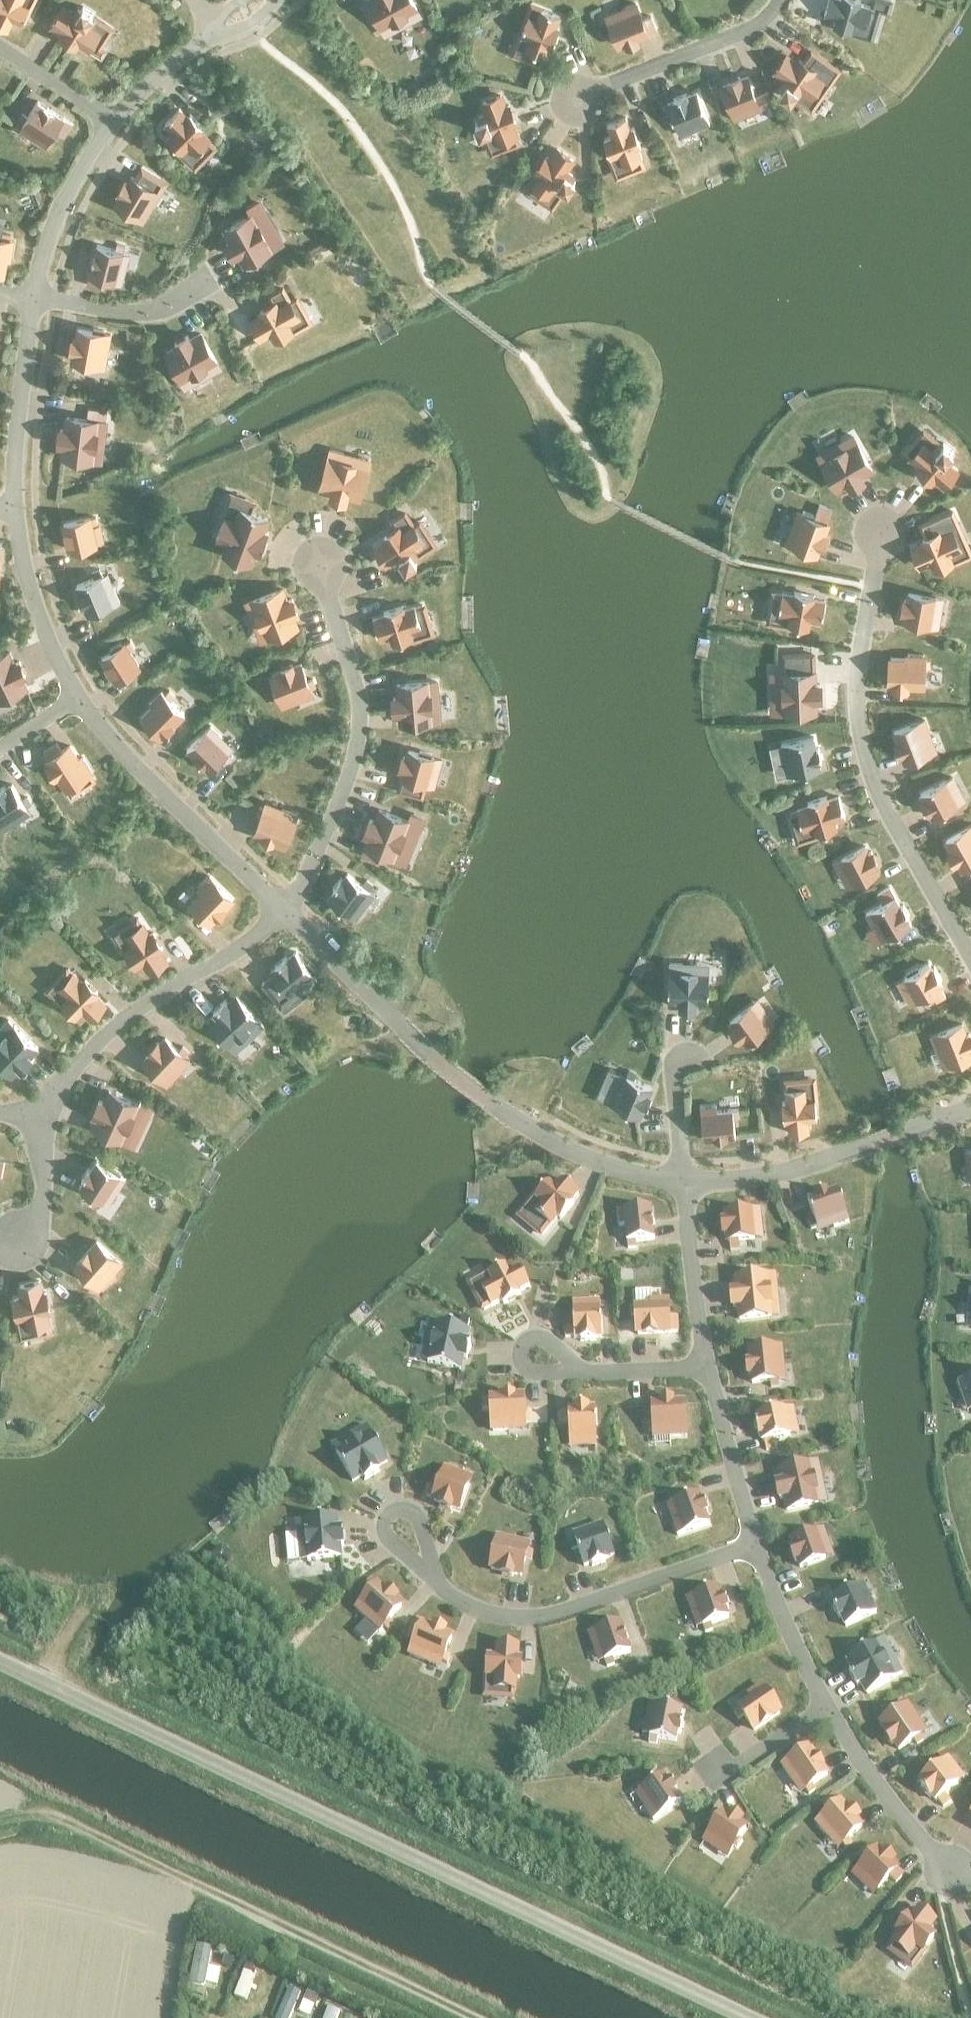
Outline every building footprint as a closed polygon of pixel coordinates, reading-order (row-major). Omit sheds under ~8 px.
[(7,30),(13,19),(21,23),(22,20),(24,21),(30,10),(27,9),(28,6),(20,2),(21,0),(0,0),(0,27),(7,30)] [(382,29),(405,17),(409,23),(420,17),(416,10),(417,10),(411,0),(366,0),(382,29)] [(824,14),(836,17),(833,26),(836,27),(836,30),(847,33),(848,30),(851,31),(854,23),(866,26),(871,7),(859,3),(860,0),(828,0),(824,14)] [(871,7),(888,12),(891,1),(887,0),(873,0),(871,7)] [(623,15),(608,21),(614,34),(618,46),(626,43),(627,45),(638,41),(637,39),(647,34),(656,30),(651,16),(642,20),(635,4),(621,9),(623,15)] [(559,16),(532,6),(521,35),(529,38),(525,50),(534,53),(532,60),(540,64),(543,56),(544,57),(548,45),(552,46),(558,29),(555,27),(559,16)] [(56,21),(52,26),(63,33),(61,36),(76,46),(78,43),(88,49),(95,53),(102,57),(106,49),(100,45),(93,41),(99,33),(88,26),(93,19),(91,18),(93,13),(83,7),(80,11),(78,9),(73,17),(63,10),(59,16),(58,15),(55,20),(56,21)] [(783,88),(780,92),(790,99),(793,95),(795,96),(800,89),(810,96),(821,81),(828,86),(839,70),(817,55),(809,67),(799,60),(796,63),(786,56),(783,62),(782,61),(779,66),(775,72),(786,79),(780,86),(783,88)] [(729,84),(722,87),(732,112),(751,105),(753,112),(759,109),(757,102),(755,97),(747,77),(740,79),(739,77),(728,81),(729,84)] [(674,121),(668,124),(671,131),(677,129),(692,124),(694,129),(709,123),(697,92),(686,96),(685,94),(674,98),(675,101),(667,104),(674,121)] [(767,92),(755,97),(757,102),(759,109),(772,105),(767,92)] [(489,100),(483,103),(487,114),(479,117),(480,120),(475,121),(480,133),(484,132),(485,134),(494,131),(498,142),(507,139),(510,146),(518,143),(516,135),(511,124),(515,122),(511,113),(509,106),(505,107),(500,96),(494,98),(494,97),(488,100),(489,100)] [(22,114),(17,121),(22,124),(22,125),(36,133),(32,138),(46,147),(56,132),(64,137),(72,124),(64,119),(37,101),(27,118),(22,114)] [(173,133),(167,139),(180,152),(187,146),(196,155),(203,147),(208,153),(215,146),(209,141),(210,140),(201,131),(204,129),(190,115),(187,118),(178,110),(164,124),(173,133)] [(611,136),(603,140),(610,157),(618,154),(623,165),(633,161),(636,168),(644,165),(637,146),(641,145),(634,128),(630,129),(626,117),(607,125),(611,136)] [(539,174),(532,184),(533,184),(528,190),(536,196),(540,189),(548,195),(555,185),(562,190),(564,188),(568,191),(575,180),(571,177),(572,175),(565,170),(572,160),(567,156),(563,152),(562,153),(557,149),(550,159),(546,157),(536,172),(539,174)] [(121,194),(115,204),(140,219),(148,205),(143,202),(154,183),(160,187),(164,180),(141,167),(134,179),(131,177),(127,184),(125,183),(119,192),(121,194)] [(252,215),(252,216),(262,210),(258,203),(248,209),(251,215),(252,215)] [(244,264),(249,273),(262,265),(257,257),(271,249),(252,216),(252,215),(251,215),(224,231),(230,242),(226,244),(233,257),(237,254),(243,265),(244,264)] [(5,274),(7,257),(12,258),(15,241),(10,240),(12,233),(6,232),(5,239),(0,239),(0,273),(5,274)] [(88,276),(89,276),(86,285),(101,289),(103,280),(121,285),(125,269),(119,268),(123,252),(124,246),(117,244),(115,250),(97,245),(94,256),(88,276)] [(257,332),(260,338),(271,332),(276,340),(291,331),(287,323),(298,317),(293,309),(300,305),(295,297),(288,301),(282,289),(270,295),(275,303),(260,312),(262,315),(253,320),(251,321),(254,327),(257,333),(257,332)] [(93,332),(78,329),(76,341),(73,340),(71,351),(74,352),(73,357),(72,360),(90,363),(89,369),(97,371),(98,365),(101,349),(107,350),(110,335),(104,334),(104,331),(93,329),(93,332)] [(176,347),(166,353),(182,382),(206,368),(210,374),(220,369),(217,362),(200,333),(190,339),(188,335),(174,342),(176,347)] [(60,429),(58,445),(63,445),(61,458),(94,462),(97,435),(105,436),(106,423),(105,423),(107,411),(100,410),(89,409),(88,420),(66,418),(65,430),(60,429)] [(844,449),(822,462),(838,490),(848,484),(851,488),(863,481),(861,476),(864,475),(872,470),(856,442),(855,443),(852,436),(841,442),(844,449)] [(911,446),(905,453),(911,458),(920,466),(918,469),(932,481),(934,478),(944,486),(948,481),(952,476),(956,471),(946,463),(952,456),(950,455),(953,451),(943,443),(940,446),(938,445),(932,452),(923,444),(917,451),(911,446)] [(343,454),(331,451),(329,458),(328,458),(320,489),(332,492),(331,497),(345,501),(346,496),(358,499),(366,468),(341,461),(343,454)] [(227,543),(223,555),(250,565),(254,553),(260,555),(268,534),(262,532),(267,518),(251,512),(254,504),(244,501),(241,508),(240,508),(235,522),(224,517),(216,539),(227,543)] [(819,507),(814,519),(827,524),(832,512),(819,507)] [(386,541),(376,548),(379,553),(379,554),(382,559),(382,558),(386,564),(396,557),(401,565),(403,563),(406,567),(417,561),(414,556),(416,555),(412,548),(422,541),(417,533),(423,528),(418,521),(415,523),(408,511),(393,521),(398,529),(384,538),(386,541)] [(959,528),(952,511),(927,522),(933,535),(922,540),(923,543),(912,548),(915,554),(914,555),(917,560),(920,566),(931,561),(935,569),(937,568),(938,570),(950,565),(949,563),(951,562),(948,554),(959,549),(955,540),(962,537),(958,529),(959,528)] [(791,527),(797,529),(791,544),(792,544),(790,550),(797,553),(799,547),(817,553),(819,545),(822,546),(826,536),(823,535),(827,524),(814,519),(797,513),(791,527)] [(90,518),(63,524),(69,550),(95,544),(92,526),(97,525),(96,517),(90,519),(90,518)] [(88,615),(120,602),(113,587),(108,590),(99,569),(91,573),(94,578),(76,586),(80,593),(77,594),(81,605),(84,605),(88,615)] [(257,613),(267,637),(297,626),(292,614),(297,612),(292,599),(287,601),(283,589),(253,600),(253,601),(246,604),(250,615),(257,613)] [(790,616),(789,625),(807,628),(809,620),(821,622),(825,602),(812,600),(813,596),(794,592),(794,596),(782,594),(781,595),(774,593),(772,602),(780,604),(778,614),(790,616)] [(930,625),(935,599),(908,594),(907,601),(904,600),(902,612),(905,613),(903,620),(905,620),(904,629),(913,631),(914,622),(930,625)] [(385,616),(373,620),(379,639),(391,635),(393,644),(411,638),(409,630),(421,626),(418,617),(425,614),(422,605),(415,608),(415,607),(403,611),(402,607),(384,612),(385,616)] [(129,641),(124,644),(129,651),(134,648),(129,641)] [(111,652),(101,659),(115,681),(138,666),(134,659),(129,651),(124,644),(121,646),(120,643),(109,650),(111,652)] [(26,688),(21,677),(25,674),(18,661),(14,663),(9,651),(0,656),(0,700),(26,688)] [(783,673),(784,712),(816,712),(816,699),(820,699),(820,684),(815,685),(815,672),(813,672),(813,654),(784,655),(784,673),(783,673)] [(907,659),(890,658),(889,685),(893,685),(893,687),(907,688),(908,686),(923,687),(924,665),(930,665),(930,657),(924,657),(924,655),(907,654),(907,659)] [(282,671),(271,676),(283,706),(297,701),(295,695),(310,689),(316,687),(313,679),(307,681),(300,664),(293,667),(292,665),(281,669),(282,671)] [(399,720),(399,723),(431,721),(430,694),(437,694),(436,681),(429,682),(429,681),(397,683),(397,690),(397,696),(393,696),(394,711),(398,710),(399,720)] [(173,694),(167,688),(162,692),(161,691),(149,704),(152,707),(141,719),(160,738),(163,735),(164,736),(175,726),(173,724),(184,713),(168,698),(173,694)] [(929,735),(924,720),(894,732),(898,743),(895,744),(899,754),(902,753),(905,761),(922,755),(924,760),(931,758),(929,752),(930,752),(924,737),(929,735)] [(222,737),(210,725),(187,749),(209,772),(223,758),(227,763),(233,757),(217,741),(222,737)] [(816,749),(813,737),(781,744),(784,760),(790,759),(793,774),(795,780),(802,779),(801,773),(820,769),(818,760),(821,760),(819,748),(816,749)] [(56,777),(58,776),(66,789),(82,778),(86,783),(92,779),(89,774),(93,771),(83,757),(80,759),(70,745),(62,751),(57,743),(43,752),(49,760),(47,760),(50,764),(48,765),(56,777)] [(403,752),(399,764),(401,765),(399,771),(401,772),(395,785),(417,793),(422,780),(424,781),(434,757),(430,755),(431,752),(420,748),(419,751),(408,747),(406,753),(403,752)] [(929,811),(932,817),(957,804),(948,786),(955,783),(952,777),(945,781),(945,780),(920,793),(923,800),(920,801),(926,813),(929,811)] [(3,830),(17,821),(14,816),(27,807),(32,804),(27,797),(22,800),(12,784),(5,789),(4,787),(0,789),(0,825),(3,830)] [(815,826),(817,834),(835,828),(833,820),(844,816),(839,797),(827,801),(825,797),(807,803),(809,806),(797,810),(797,811),(790,813),(792,822),(800,820),(803,829),(815,826)] [(261,817),(255,834),(284,845),(289,831),(292,832),(297,821),(294,820),(296,815),(281,809),(279,815),(264,809),(264,810),(259,807),(256,815),(261,817)] [(361,855),(370,859),(373,850),(394,858),(408,823),(408,822),(408,821),(379,810),(374,821),(370,820),(364,833),(369,835),(364,846),(364,847),(361,855)] [(408,823),(419,827),(422,819),(410,815),(409,817),(408,821),(408,822),(408,823)] [(961,868),(970,863),(970,826),(945,841),(951,851),(949,853),(955,862),(957,861),(961,868)] [(844,865),(853,883),(877,870),(874,864),(876,862),(871,851),(868,853),(865,847),(841,859),(841,860),(834,863),(837,869),(844,865)] [(328,899),(355,919),(365,907),(360,903),(369,890),(373,885),(366,880),(363,885),(347,873),(342,880),(340,878),(333,888),(335,890),(328,899)] [(193,914),(197,910),(210,922),(232,900),(208,877),(198,888),(202,892),(191,904),(187,908),(193,914)] [(889,887),(877,894),(883,903),(895,897),(889,887)] [(883,903),(865,913),(873,927),(879,924),(887,938),(890,943),(897,939),(894,934),(911,924),(906,917),(909,916),(903,905),(900,907),(895,897),(883,903)] [(133,946),(126,950),(136,965),(143,961),(150,971),(155,967),(156,968),(161,965),(160,964),(166,960),(159,950),(162,948),(152,933),(149,935),(142,925),(138,918),(130,923),(134,930),(126,935),(133,946)] [(275,978),(264,986),(279,1005),(302,987),(306,991),(319,981),(315,977),(317,975),(310,966),(308,968),(298,955),(289,962),(287,960),(278,968),(279,970),(273,975),(275,978)] [(681,964),(669,963),(668,1004),(680,1005),(680,1009),(696,1010),(695,1005),(708,1006),(709,972),(681,971),(681,964)] [(907,975),(904,977),(917,1001),(932,993),(937,1000),(945,996),(940,988),(942,987),(938,981),(941,980),(934,968),(932,970),(928,963),(918,969),(917,967),(906,973),(907,975)] [(68,997),(62,1003),(75,1016),(81,1009),(90,1018),(95,1013),(95,1014),(100,1009),(99,1009),(104,1004),(95,995),(98,993),(85,980),(82,983),(73,974),(67,969),(61,976),(66,981),(60,988),(68,997)] [(216,1014),(207,1022),(229,1047),(250,1028),(255,1034),(264,1026),(259,1021),(259,1020),(237,995),(228,1004),(224,1000),(213,1011),(216,1014)] [(767,1026),(752,1005),(730,1022),(734,1027),(732,1029),(739,1039),(741,1037),(745,1043),(747,1041),(752,1049),(760,1043),(754,1036),(767,1026)] [(0,1039),(0,1067),(10,1077),(19,1068),(22,1071),(33,1060),(29,1056),(38,1048),(9,1020),(0,1028),(5,1034),(0,1039)] [(931,1037),(937,1051),(943,1049),(949,1064),(949,1063),(951,1069),(959,1066),(956,1061),(970,1055),(970,1048),(970,1046),(970,1040),(969,1035),(966,1036),(962,1025),(931,1037)] [(160,1044),(158,1041),(149,1051),(151,1052),(143,1061),(154,1072),(153,1074),(161,1082),(163,1080),(167,1084),(178,1072),(174,1068),(189,1052),(183,1046),(179,1051),(165,1037),(160,1044)] [(608,1068),(596,1098),(608,1103),(639,1116),(643,1105),(646,1106),(651,1095),(648,1094),(651,1087),(634,1079),(636,1073),(629,1070),(626,1076),(608,1068)] [(788,1121),(789,1133),(809,1131),(808,1119),(816,1118),(814,1099),(806,1100),(804,1088),(794,1089),(794,1081),(784,1082),(785,1090),(784,1090),(786,1102),(782,1103),(784,1121),(788,1121)] [(98,1116),(92,1127),(122,1140),(133,1116),(140,1119),(145,1108),(138,1105),(138,1104),(109,1091),(104,1102),(99,1100),(93,1114),(98,1116)] [(716,1105),(700,1107),(703,1136),(703,1140),(735,1137),(733,1118),(739,1117),(738,1109),(732,1110),(716,1111),(716,1105)] [(84,1180),(79,1187),(95,1198),(92,1203),(99,1207),(102,1202),(111,1189),(116,1192),(125,1179),(120,1176),(122,1173),(112,1167),(110,1170),(96,1161),(90,1170),(88,1169),(81,1179),(84,1180)] [(569,1202),(577,1193),(562,1180),(554,1189),(547,1184),(535,1198),(542,1204),(534,1214),(542,1220),(537,1226),(544,1232),(549,1226),(550,1226),(558,1217),(561,1219),(573,1205),(569,1202)] [(807,1201),(813,1219),(808,1221),(810,1229),(816,1227),(831,1222),(833,1228),(848,1222),(837,1191),(826,1194),(825,1192),(814,1196),(815,1198),(807,1201)] [(651,1208),(617,1212),(619,1228),(625,1227),(626,1243),(654,1240),(651,1208)] [(733,1215),(721,1216),(724,1243),(752,1240),(750,1221),(758,1220),(757,1213),(749,1214),(749,1213),(745,1214),(745,1211),(733,1212),(733,1215)] [(111,1275),(121,1263),(96,1242),(76,1265),(89,1277),(87,1280),(85,1282),(91,1287),(95,1282),(96,1283),(106,1271),(111,1275)] [(529,1287),(520,1269),(509,1275),(504,1267),(488,1276),(492,1284),(481,1289),(486,1298),(479,1302),(483,1310),(490,1307),(491,1307),(501,1301),(503,1305),(520,1296),(518,1293),(529,1287)] [(738,1307),(739,1320),(771,1316),(768,1290),(776,1289),(775,1277),(767,1278),(767,1277),(735,1281),(736,1293),(731,1293),(733,1308),(738,1307)] [(39,1325),(41,1332),(50,1330),(48,1323),(45,1311),(49,1310),(45,1292),(41,1293),(39,1281),(32,1283),(32,1282),(26,1283),(26,1284),(20,1285),(23,1297),(14,1299),(15,1302),(12,1302),(15,1315),(17,1314),(18,1317),(27,1315),(29,1327),(39,1325)] [(636,1309),(630,1309),(630,1317),(636,1317),(637,1335),(668,1333),(677,1332),(676,1316),(667,1317),(667,1301),(652,1301),(651,1292),(635,1292),(636,1308),(636,1309)] [(601,1338),(600,1310),(572,1311),(573,1328),(564,1329),(565,1338),(574,1337),(574,1339),(581,1339),(581,1342),(594,1341),(594,1338),(601,1338)] [(436,1324),(428,1322),(426,1334),(433,1336),(427,1363),(460,1370),(463,1358),(467,1359),(470,1344),(465,1342),(468,1330),(436,1323),(436,1324)] [(781,1349),(748,1353),(750,1364),(747,1364),(748,1376),(751,1375),(752,1384),(770,1382),(770,1388),(778,1387),(778,1381),(777,1365),(783,1364),(781,1349)] [(957,1382),(963,1398),(968,1396),(970,1404),(970,1378),(957,1382)] [(491,1399),(481,1399),(481,1409),(491,1409),(492,1431),(508,1430),(507,1424),(523,1424),(523,1423),(529,1423),(529,1415),(523,1415),(522,1397),(491,1399)] [(669,1431),(670,1437),(685,1436),(683,1404),(672,1404),(672,1401),(660,1402),(661,1405),(652,1405),(653,1423),(647,1423),(647,1431),(653,1431),(653,1432),(669,1431)] [(568,1422),(569,1439),(596,1438),(594,1410),(587,1410),(587,1407),(574,1408),(574,1411),(567,1411),(567,1413),(558,1413),(559,1422),(568,1422)] [(768,1414),(757,1417),(759,1423),(756,1424),(759,1437),(761,1436),(763,1443),(790,1437),(786,1419),(793,1417),(792,1410),(785,1412),(784,1411),(780,1412),(780,1409),(768,1412),(768,1414)] [(367,1426),(356,1432),(360,1439),(336,1453),(352,1482),(363,1476),(365,1480),(379,1472),(377,1468),(387,1462),(371,1433),(370,1433),(367,1426)] [(784,1499),(787,1511),(818,1504),(812,1478),(820,1476),(817,1464),(810,1466),(809,1465),(778,1472),(781,1484),(776,1485),(779,1500),(784,1499)] [(451,1508),(458,1510),(468,1485),(443,1476),(437,1491),(429,1488),(426,1496),(434,1499),(433,1501),(440,1504),(439,1506),(450,1510),(451,1508)] [(672,1521),(677,1536),(709,1525),(705,1514),(708,1513),(704,1502),(701,1503),(698,1495),(680,1501),(678,1496),(671,1498),(673,1504),(672,1504),(678,1519),(672,1521)] [(304,1521),(296,1522),(297,1534),(305,1533),(307,1561),(340,1558),(339,1545),(344,1545),(342,1529),(338,1530),(336,1518),(303,1521),(304,1521)] [(614,1556),(603,1524),(588,1530),(590,1535),(574,1541),(575,1541),(569,1543),(572,1551),(577,1549),(584,1567),(592,1564),(593,1566),(604,1562),(603,1560),(614,1556)] [(797,1561),(799,1568),(825,1558),(818,1540),(825,1537),(823,1531),(816,1534),(790,1543),(793,1550),(790,1551),(794,1562),(797,1561)] [(497,1537),(490,1569),(502,1572),(501,1575),(512,1577),(513,1574),(521,1576),(525,1558),(531,1559),(532,1552),(527,1550),(511,1547),(512,1541),(497,1537)] [(850,1590),(832,1598),(836,1606),(833,1607),(838,1618),(841,1617),(845,1627),(876,1613),(869,1599),(864,1601),(857,1587),(854,1581),(847,1585),(850,1590)] [(389,1620),(401,1606),(395,1601),(397,1599),(388,1591),(386,1593),(378,1585),(356,1610),(367,1620),(371,1616),(383,1626),(388,1630),(393,1624),(389,1620)] [(721,1599),(718,1588),(686,1599),(691,1614),(697,1612),(702,1627),(703,1627),(705,1633),(712,1630),(710,1624),(728,1618),(725,1610),(728,1609),(724,1598),(721,1599)] [(417,1639),(409,1656),(424,1663),(426,1657),(441,1663),(447,1665),(450,1658),(444,1656),(452,1638),(444,1635),(445,1632),(434,1627),(433,1630),(422,1625),(422,1626),(413,1622),(408,1635),(417,1639)] [(612,1659),(630,1652),(619,1622),(615,1624),(588,1633),(593,1649),(599,1647),(604,1662),(605,1661),(607,1667),(614,1664),(612,1659)] [(876,1642),(847,1659),(853,1670),(849,1672),(857,1686),(861,1684),(867,1694),(896,1678),(882,1654),(889,1650),(883,1639),(876,1643),(876,1642)] [(505,1690),(504,1698),(514,1698),(514,1690),(515,1678),(519,1678),(520,1660),(516,1660),(517,1648),(510,1647),(504,1646),(504,1647),(498,1646),(497,1659),(488,1658),(487,1676),(496,1677),(495,1689),(505,1690)] [(743,1716),(753,1731),(771,1718),(779,1713),(761,1686),(748,1695),(752,1700),(738,1709),(739,1709),(734,1713),(738,1719),(743,1716)] [(680,1722),(682,1710),(649,1704),(646,1720),(652,1721),(649,1737),(648,1743),(656,1744),(656,1742),(657,1738),(676,1742),(677,1733),(680,1734),(682,1722),(680,1722)] [(916,1718),(908,1706),(881,1724),(887,1734),(885,1735),(891,1745),(894,1743),(898,1750),(913,1740),(917,1745),(923,1740),(920,1735),(911,1722),(916,1718)] [(787,1764),(782,1768),(789,1778),(791,1780),(794,1778),(796,1777),(797,1778),(805,1790),(808,1795),(815,1790),(812,1785),(822,1778),(827,1775),(809,1749),(796,1758),(794,1755),(785,1761),(787,1764)] [(929,1775),(920,1782),(925,1787),(923,1789),(931,1799),(933,1798),(937,1803),(959,1786),(947,1771),(953,1766),(949,1761),(943,1765),(942,1764),(939,1767),(937,1765),(928,1773),(929,1775)] [(644,1808),(653,1821),(681,1802),(674,1793),(677,1791),(670,1781),(668,1783),(664,1778),(663,1776),(659,1778),(647,1786),(645,1783),(644,1781),(637,1786),(640,1791),(649,1804),(644,1808)] [(841,1803),(816,1825),(826,1836),(831,1832),(841,1844),(842,1844),(846,1849),(852,1843),(848,1839),(861,1827),(856,1820),(858,1819),(851,1810),(849,1812),(841,1803)] [(708,1836),(730,1851),(745,1828),(740,1824),(741,1822),(731,1815),(729,1817),(724,1813),(723,1815),(715,1810),(710,1817),(717,1822),(708,1836)] [(878,1851),(859,1870),(877,1889),(889,1877),(895,1883),(902,1877),(895,1870),(896,1869),(891,1864),(893,1862),(885,1854),(883,1856),(878,1851)] [(893,1944),(888,1950),(895,1956),(900,1950),(908,1956),(915,1946),(922,1951),(933,1937),(926,1931),(934,1921),(928,1917),(929,1917),(924,1913),(924,1914),(919,1910),(911,1920),(908,1917),(897,1932),(900,1934),(893,1944)] [(212,1949),(196,1946),(189,1986),(205,1989),(212,1949)] [(232,1968),(234,1959),(224,1957),(223,1966),(232,1968)] [(257,1972),(244,1968),(233,1998),(246,2002),(257,1972)] [(300,1994),(288,1989),(277,2017),(290,2017),(300,1994)] [(315,2008),(319,1998),(308,1992),(304,2002),(315,2008)] [(328,2009),(325,2017),(339,2017),(340,2014),(328,2009)]
